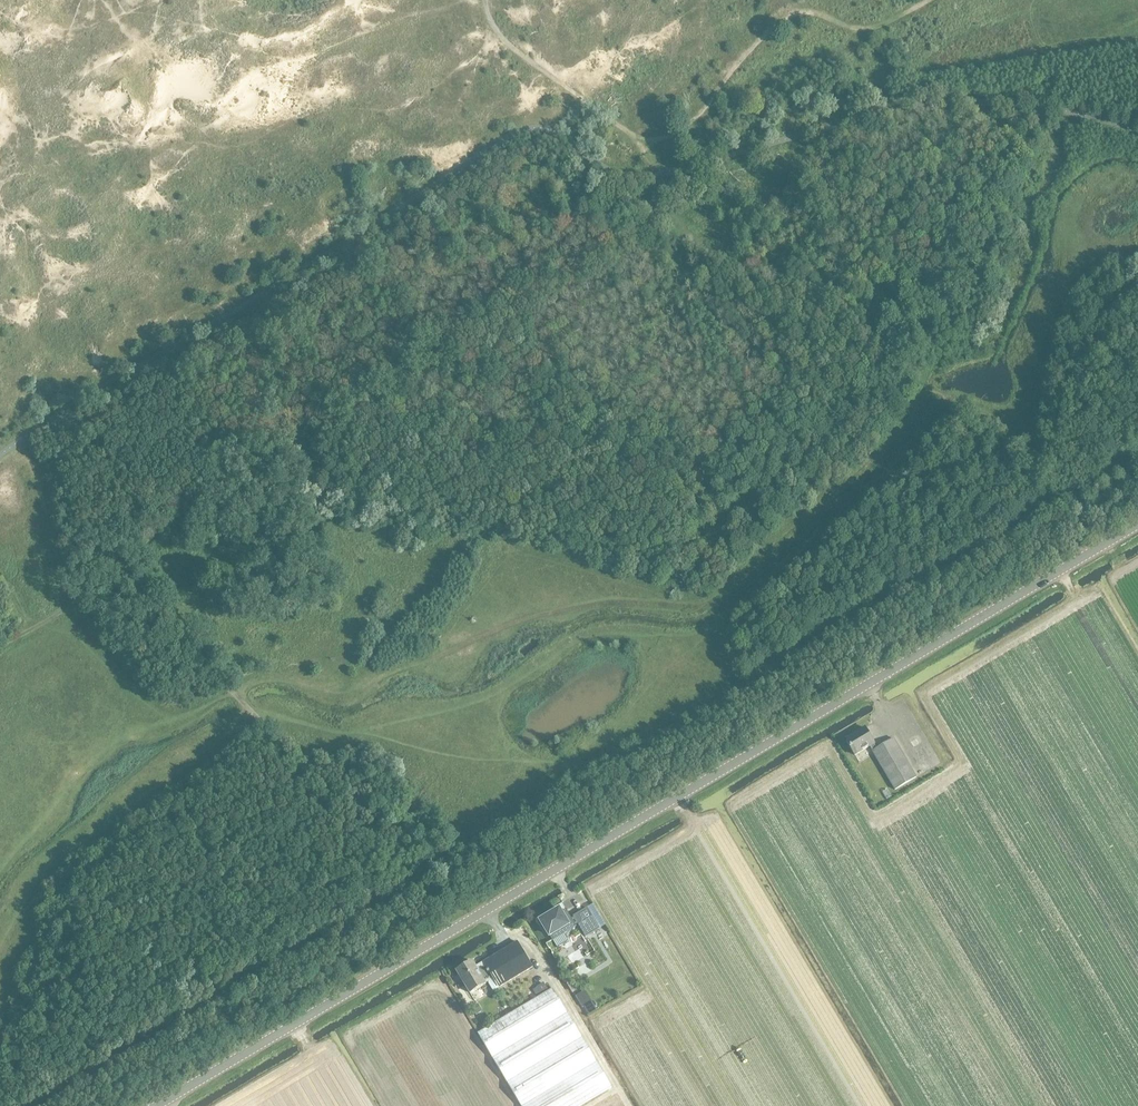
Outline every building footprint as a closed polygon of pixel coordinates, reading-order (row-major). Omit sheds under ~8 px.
[(870,746),(873,751),(877,748),(874,743),(865,728),(846,739),(855,755),(870,746)] [(894,738),(877,748),(873,751),(872,751),(895,789),(916,777),(894,738)] [(541,920),(551,937),(559,932),(562,935),(577,926),(565,906),(541,920)] [(585,926),(592,922),(584,910),(577,914),(585,926)] [(485,964),(477,969),(485,982),(493,978),(499,987),(533,967),(517,942),(484,962),(485,964)] [(485,982),(477,969),(472,961),(457,971),(470,993),(486,984),(485,982)] [(533,1000),(478,1033),(522,1105),(579,1105),(612,1087),(553,988),(533,1000)] [(585,1013),(595,1009),(586,989),(577,993),(585,1013)]
